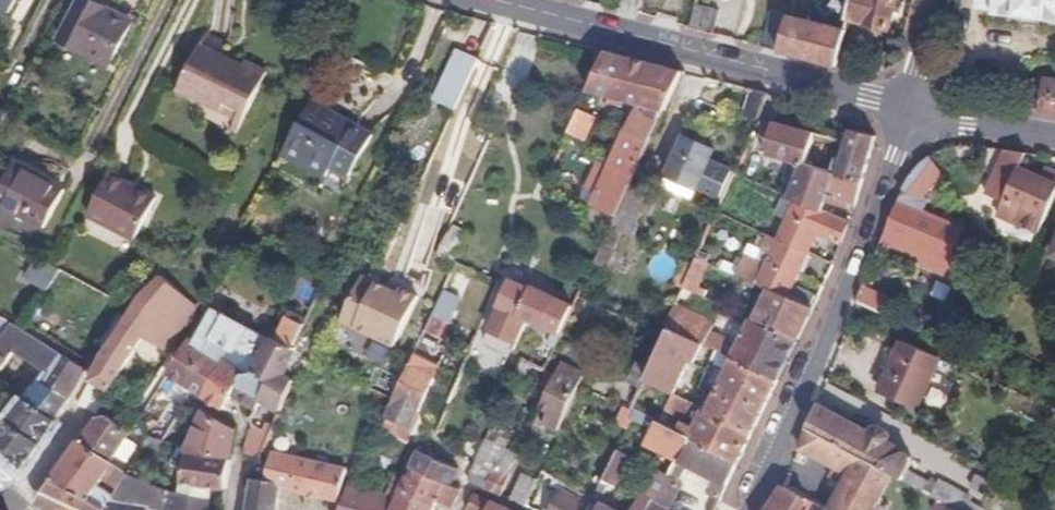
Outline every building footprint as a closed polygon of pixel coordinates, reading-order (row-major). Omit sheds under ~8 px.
[(13,15),(21,0),(0,0),(0,8),(13,15)] [(94,0),(88,0),(66,40),(116,66),(138,24),(94,0)] [(848,17),(889,29),(897,0),(852,0),(848,17)] [(979,9),(995,10),(995,15),(1054,22),(1054,0),(980,0),(979,9)] [(694,9),(689,26),(708,32),(715,14),(694,9)] [(768,13),(760,45),(780,50),(788,18),(768,13)] [(780,50),(835,64),(844,32),(788,18),(780,50)] [(183,88),(224,110),(229,104),(249,115),(273,71),(251,60),(247,68),(235,63),(230,69),(221,64),(225,57),(231,47),(209,36),(183,88)] [(458,107),(482,56),(459,47),(436,97),(458,107)] [(618,212),(634,175),(683,70),(605,49),(589,88),(644,102),(614,167),(603,190),(598,203),(618,212)] [(235,63),(225,57),(221,64),(230,69),(235,63)] [(1034,109),(1054,112),(1054,80),(1039,78),(1034,109)] [(767,92),(757,89),(747,114),(758,117),(767,92)] [(288,146),(330,169),(334,160),(354,171),(378,128),(318,94),(288,146)] [(229,104),(224,110),(244,122),(249,115),(229,104)] [(580,108),(570,131),(597,141),(607,119),(580,108)] [(814,134),(774,117),(762,149),(793,161),(801,165),(809,147),(814,134)] [(699,183),(721,192),(731,169),(708,159),(714,146),(682,133),(666,171),(661,182),(691,195),(696,185),(698,185),(699,183)] [(828,140),(814,134),(809,147),(824,153),(828,140)] [(860,182),(874,142),(851,134),(846,147),(839,166),(837,174),(860,182)] [(288,146),(284,154),(324,179),(330,169),(288,146)] [(1006,153),(987,196),(1004,204),(998,218),(1039,236),(1054,195),(1054,176),(1043,171),(1039,180),(1016,171),(1024,157),(1011,155),(1012,154),(1006,153)] [(949,171),(939,154),(930,160),(919,169),(908,184),(884,241),(950,267),(968,222),(928,206),(933,195),(925,191),(949,171)] [(334,160),(330,169),(349,180),(354,171),(334,160)] [(797,173),(801,165),(793,161),(785,179),(793,183),(797,173)] [(0,194),(0,204),(46,229),(68,188),(18,162),(0,194)] [(593,185),(603,190),(614,167),(604,162),(593,185)] [(160,196),(112,170),(90,211),(137,237),(160,196)] [(788,193),(793,196),(819,206),(823,200),(845,208),(847,201),(853,204),(860,182),(837,174),(830,172),(825,184),(797,173),(793,183),(788,193)] [(615,221),(630,229),(638,214),(643,216),(656,186),(634,175),(618,212),(615,221)] [(786,213),(793,196),(788,193),(786,192),(778,210),(786,213)] [(776,236),(807,250),(815,231),(840,241),(848,219),(819,206),(793,196),(786,213),(776,236)] [(593,213),(613,223),(615,221),(618,212),(598,203),(593,213)] [(767,257),(776,236),(766,231),(760,245),(749,240),(745,249),(767,257)] [(767,283),(813,305),(819,295),(795,282),(807,250),(776,236),(767,257),(745,249),(740,261),(724,255),(720,263),(767,283)] [(697,252),(693,259),(685,280),(695,285),(707,257),(697,252)] [(63,268),(48,260),(33,253),(19,277),(48,295),(63,268)] [(875,264),(871,275),(876,277),(881,266),(875,264)] [(99,371),(97,374),(92,383),(113,391),(152,327),(177,343),(205,294),(165,272),(147,290),(137,305),(99,371)] [(358,273),(337,318),(342,321),(363,275),(358,273)] [(363,275),(342,321),(401,348),(424,298),(404,289),(402,293),(390,288),(363,275)] [(529,316),(563,332),(576,306),(533,286),(531,291),(513,282),(503,304),(529,316)] [(752,315),(798,339),(813,305),(767,283),(752,315)] [(402,293),(404,289),(392,284),(390,288),(402,293)] [(866,288),(860,303),(883,313),(890,299),(866,288)] [(736,353),(779,377),(798,339),(752,315),(739,341),(730,335),(732,330),(713,320),(716,314),(680,295),(671,319),(707,338),(736,353)] [(446,300),(437,321),(454,327),(462,307),(446,300)] [(214,304),(197,335),(228,350),(255,362),(260,364),(284,376),(298,347),(279,338),(280,337),(276,334),(272,332),(270,335),(214,304)] [(529,316),(503,304),(486,342),(488,350),(506,358),(513,354),(529,316)] [(291,316),(280,337),(279,338),(298,347),(309,325),(291,316)] [(4,317),(0,321),(0,370),(16,353),(45,368),(42,384),(0,434),(0,467),(15,481),(72,400),(86,372),(4,317)] [(698,358),(707,338),(671,319),(650,373),(669,382),(680,354),(672,350),(676,341),(685,346),(683,349),(689,353),(698,358)] [(429,341),(440,345),(445,333),(466,341),(469,334),(454,327),(437,321),(429,341)] [(191,332),(168,374),(204,398),(228,350),(197,335),(191,332)] [(370,340),(365,357),(386,363),(391,347),(370,340)] [(419,364),(430,369),(440,345),(429,341),(419,364)] [(676,386),(689,353),(683,349),(685,346),(676,341),(672,350),(680,354),(669,382),(676,386)] [(936,369),(941,358),(904,342),(883,391),(920,407),(936,369)] [(228,350),(204,398),(225,410),(234,394),(255,362),(228,350)] [(712,407),(752,429),(779,377),(736,353),(712,407)] [(953,363),(941,358),(936,369),(949,374),(953,363)] [(255,362),(234,394),(255,409),(263,395),(283,404),(292,380),(284,376),(260,364),(255,362)] [(402,404),(394,426),(414,434),(439,373),(430,369),(419,364),(402,404)] [(553,389),(560,372),(552,369),(545,386),(553,389)] [(549,419),(565,426),(583,382),(560,372),(553,389),(547,403),(554,406),(549,419)] [(113,391),(92,383),(80,404),(100,414),(113,391)] [(169,404),(154,438),(168,444),(180,415),(182,410),(169,404)] [(621,422),(632,427),(639,411),(629,406),(621,422)] [(869,434),(817,406),(809,429),(894,476),(935,499),(939,491),(919,478),(922,473),(923,469),(921,466),(915,461),(916,458),(887,443),(889,437),(888,433),(879,428),(872,429),(869,434)] [(698,436),(739,459),(752,429),(712,407),(702,430),(677,417),(674,423),(677,426),(682,428),(698,436)] [(199,427),(191,453),(231,466),(235,432),(205,411),(199,427)] [(100,414),(84,437),(120,459),(137,430),(100,414)] [(677,426),(674,423),(664,419),(655,441),(666,448),(677,426)] [(492,440),(501,444),(504,437),(502,436),(506,428),(498,425),(492,440)] [(414,434),(394,426),(386,443),(406,451),(414,434)] [(670,452),(683,457),(698,436),(682,428),(670,452)] [(809,429),(801,451),(850,478),(832,509),(877,509),(894,476),(809,429)] [(258,463),(262,454),(269,438),(256,430),(246,453),(258,463)] [(707,488),(721,495),(739,459),(698,436),(683,457),(681,461),(675,474),(683,478),(688,469),(711,481),(707,488)] [(84,437),(63,472),(99,493),(104,485),(119,494),(135,469),(120,459),(84,437)] [(168,444),(154,438),(148,448),(164,455),(169,444),(168,444)] [(476,480),(486,484),(492,468),(502,444),(501,444),(492,440),(476,480)] [(186,469),(191,453),(184,451),(175,447),(170,465),(186,469)] [(499,468),(517,476),(525,456),(507,449),(499,468)] [(619,490),(635,457),(620,449),(603,482),(619,490)] [(423,450),(420,457),(427,460),(430,452),(423,450)] [(663,467),(675,474),(681,461),(683,457),(670,452),(663,467)] [(172,492),(168,509),(210,509),(213,486),(230,488),(231,466),(191,453),(186,469),(178,495),(172,492)] [(279,492),(342,501),(349,466),(262,454),(258,463),(252,480),(251,489),(249,508),(248,509),(277,509),(279,492)] [(417,456),(410,472),(447,487),(453,470),(427,460),(420,457),(417,456)] [(677,507),(682,497),(668,489),(675,474),(663,467),(650,492),(662,498),(657,509),(683,509),(677,507)] [(486,484),(492,487),(499,470),(492,468),(486,484)] [(492,487),(509,494),(517,476),(499,468),(499,470),(492,487)] [(523,468),(512,496),(529,502),(540,475),(523,468)] [(110,509),(168,509),(172,492),(135,469),(119,494),(115,502),(110,509)] [(453,470),(447,487),(452,489),(459,472),(453,470)] [(41,504),(55,509),(110,509),(115,502),(99,493),(63,472),(41,504)] [(401,493),(408,476),(398,472),(391,489),(401,493)] [(401,496),(436,509),(438,509),(439,507),(448,509),(455,509),(462,492),(452,489),(447,487),(410,472),(401,496)] [(1041,484),(1047,488),(1051,478),(1045,475),(1041,484)] [(545,509),(547,509),(554,483),(540,480),(532,506),(545,509)] [(345,509),(396,509),(400,498),(367,486),(352,481),(345,509)] [(1005,503),(1011,492),(994,482),(987,493),(1005,503)] [(602,497),(576,485),(562,509),(596,509),(602,497)] [(786,487),(770,509),(809,509),(814,502),(786,487)] [(947,495),(942,503),(955,509),(956,509),(964,496),(950,489),(947,495)] [(947,495),(939,491),(935,499),(940,502),(942,503),(947,495)] [(662,498),(650,492),(640,509),(657,509),(662,498)] [(493,500),(475,494),(469,509),(489,509),(493,500)] [(396,509),(436,509),(401,496),(400,498),(396,509)] [(964,496),(956,509),(978,509),(981,506),(964,496)] [(509,507),(493,500),(489,509),(507,509),(509,507)] [(609,501),(605,509),(627,509),(609,501)] [(942,503),(940,502),(936,509),(955,509),(942,503)]
